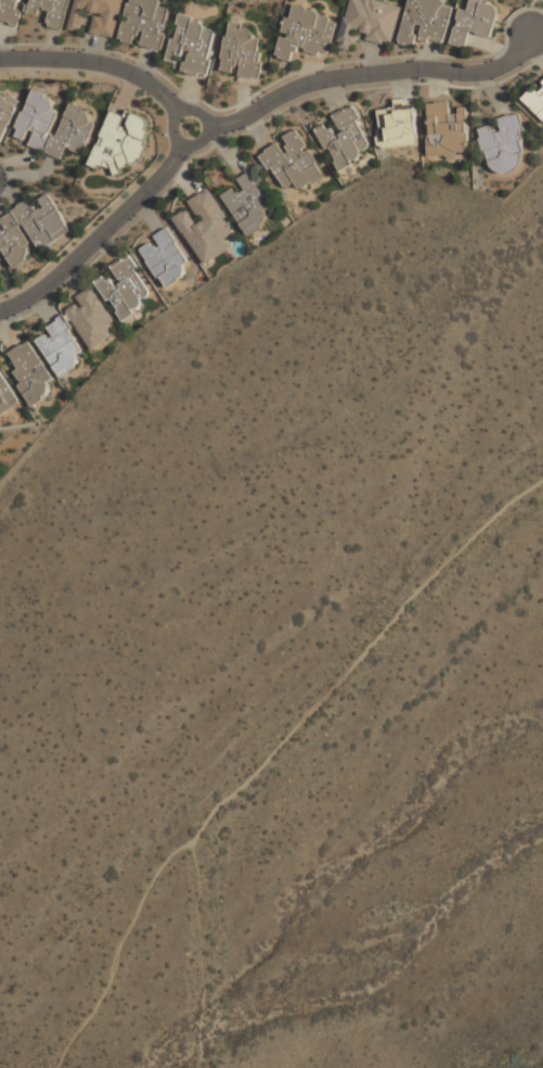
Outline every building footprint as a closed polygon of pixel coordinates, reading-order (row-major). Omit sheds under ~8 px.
[(25,0),(0,0),(0,19),(18,24),(25,0)] [(71,0),(31,0),(28,12),(49,16),(47,26),(64,30),(71,0)] [(81,33),(86,13),(94,15),(91,34),(115,39),(124,0),(76,0),(69,30),(81,33)] [(139,44),(139,46),(161,52),(172,9),(160,5),(161,0),(130,0),(119,39),(139,44)] [(381,0),(348,0),(338,47),(353,50),(355,38),(393,46),(402,4),(381,0)] [(399,42),(415,46),(417,37),(444,43),(454,8),(444,4),(445,0),(409,0),(399,42)] [(500,4),(484,0),(472,0),(468,11),(460,8),(450,43),(467,49),(471,35),(490,40),(500,4)] [(328,13),(288,2),(275,58),(293,62),(295,49),(328,58),(337,23),(326,21),(328,13)] [(182,72),(207,77),(217,30),(204,28),(206,21),(177,14),(167,61),(183,65),(182,72)] [(259,78),(263,38),(253,37),(254,25),(227,23),(222,74),(259,78)] [(525,101),(542,119),(542,82),(525,101)] [(70,102),(59,132),(53,131),(60,113),(51,110),(55,98),(33,88),(14,136),(29,142),(28,147),(62,160),(66,149),(81,154),(96,113),(70,102)] [(18,99),(0,93),(0,143),(4,144),(18,99)] [(418,147),(416,99),(392,100),(392,110),(378,110),(380,148),(418,147)] [(467,112),(450,112),(450,102),(427,102),(428,155),(467,155),(467,112)] [(363,158),(360,152),(372,147),(353,106),(332,115),(335,122),(318,129),(337,171),(363,158)] [(93,158),(137,174),(155,119),(127,111),(125,116),(108,111),(93,158)] [(480,127),(491,175),(528,166),(516,114),(497,118),(499,123),(480,127)] [(260,151),(280,190),(296,182),(300,191),(324,178),(300,130),(260,151)] [(253,169),(234,179),(238,186),(222,194),(246,238),(270,225),(263,212),(273,206),(253,169)] [(210,188),(188,200),(191,207),(174,217),(201,266),(231,250),(224,238),(234,232),(210,188)] [(0,219),(0,251),(11,270),(38,255),(37,252),(73,232),(51,194),(33,205),(30,201),(0,219)] [(191,264),(168,227),(138,246),(166,290),(189,276),(184,268),(191,264)] [(93,281),(121,321),(156,296),(127,255),(109,267),(114,275),(108,279),(104,274),(93,281)] [(89,353),(115,336),(108,327),(115,323),(92,285),(74,296),(80,306),(33,336),(60,380),(81,366),(75,356),(87,348),(89,353)] [(34,407),(53,395),(48,385),(54,381),(29,340),(3,356),(34,407)] [(22,404),(0,370),(0,418),(22,404)]
